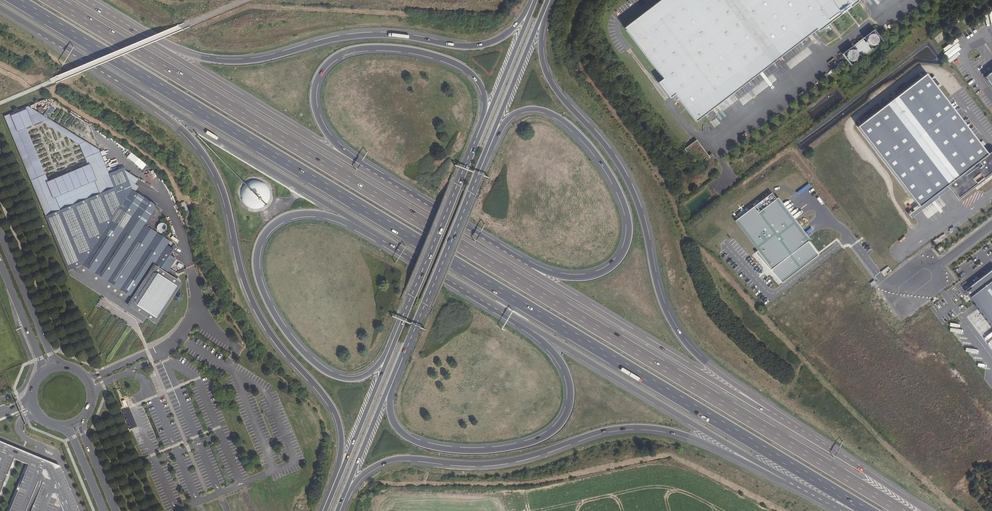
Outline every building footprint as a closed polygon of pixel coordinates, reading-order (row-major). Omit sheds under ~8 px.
[(626,27),(664,79),(659,82),(671,98),(676,95),(696,122),(816,30),(818,32),(859,1),(858,0),(662,0),(626,27)] [(890,19),(883,28),(888,31),(895,22),(890,19)] [(872,50),(883,42),(874,30),(863,38),(872,50)] [(863,57),(871,50),(862,39),(854,45),(863,57)] [(851,66),(862,58),(853,46),(842,54),(851,66)] [(858,127),(919,207),(948,184),(988,154),(936,86),(940,83),(934,76),(930,79),(927,74),(858,127)] [(684,149),(697,167),(709,158),(696,140),(684,149)] [(948,184),(958,198),(991,172),(991,151),(988,154),(948,184)] [(45,176),(31,182),(68,271),(71,269),(75,276),(82,280),(82,279),(103,292),(126,307),(126,308),(132,312),(135,308),(154,321),(179,283),(172,279),(176,273),(170,268),(176,259),(170,255),(173,249),(168,246),(170,241),(144,225),(157,206),(137,193),(131,189),(124,171),(123,168),(109,174),(100,153),(86,159),(95,179),(53,197),(45,176)] [(749,168),(752,166),(751,165),(759,161),(755,154),(744,160),(749,168)] [(132,161),(139,166),(142,161),(136,156),(132,161)] [(137,193),(140,188),(136,186),(139,181),(124,171),(131,189),(137,193)] [(272,204),(261,175),(236,185),(243,202),(246,201),(250,212),(272,204)] [(818,253),(773,191),(735,219),(780,281),(818,253)] [(884,276),(891,271),(888,266),(881,272),(884,276)] [(970,286),(971,288),(966,292),(965,290),(964,290),(991,327),(991,270),(970,286)] [(60,468),(0,443),(0,495),(14,460),(29,466),(10,510),(78,510),(60,468)]
